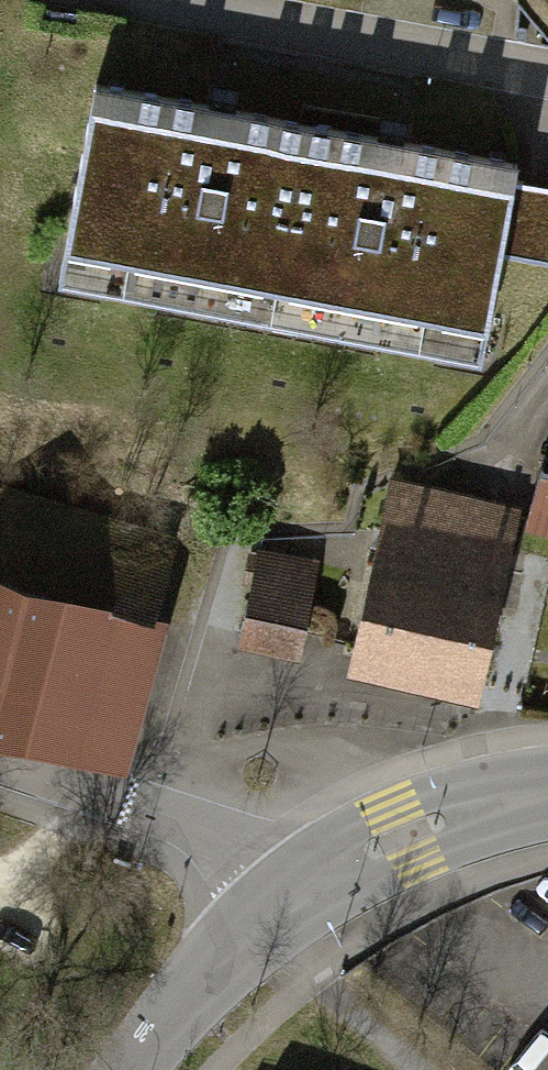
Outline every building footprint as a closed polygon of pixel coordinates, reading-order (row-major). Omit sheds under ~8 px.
[(299,122),(84,82),(47,281),(261,321),(299,122)] [(511,162),(299,122),(261,321),(473,361),(511,162)] [(521,162),(499,252),(547,264),(547,168),(521,162)] [(539,471),(547,474),(547,441),(539,471)] [(547,535),(547,474),(539,471),(530,468),(513,525),(547,535)] [(509,512),(383,483),(342,660),(469,689),(509,512)] [(0,504),(0,730),(99,759),(160,552),(0,504)] [(304,559),(248,550),(234,639),(290,648),(304,559)]
